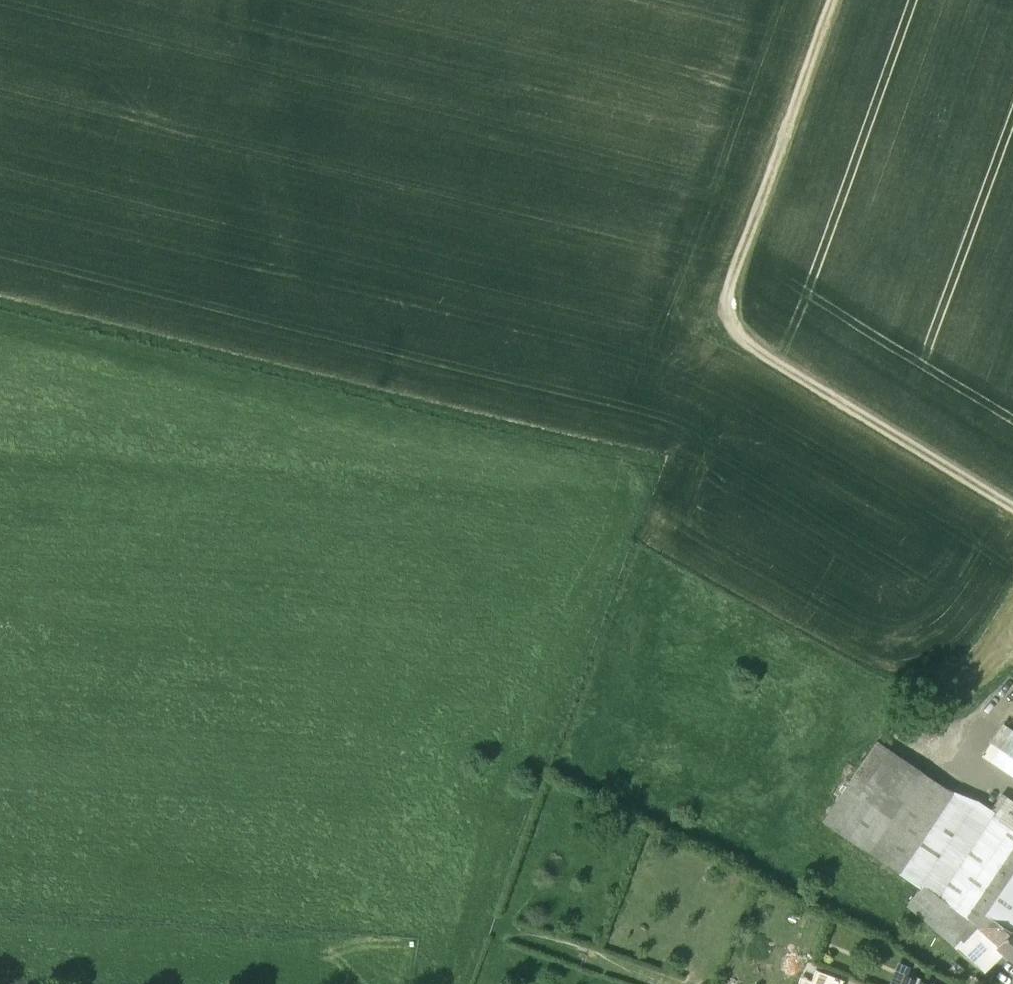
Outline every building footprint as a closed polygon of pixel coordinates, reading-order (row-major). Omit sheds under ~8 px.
[(1003,952),(996,946),(1012,928),(1012,929),(1012,798),(1002,790),(989,807),(883,738),(825,822),(916,886),(906,897),(976,966),(986,956),(993,962),(1003,952)] [(1012,928),(996,946),(1003,952),(1012,961),(1012,929),(1012,928)] [(844,979),(816,967),(810,983),(842,983),(844,979)] [(903,972),(899,983),(934,983),(903,972)]
